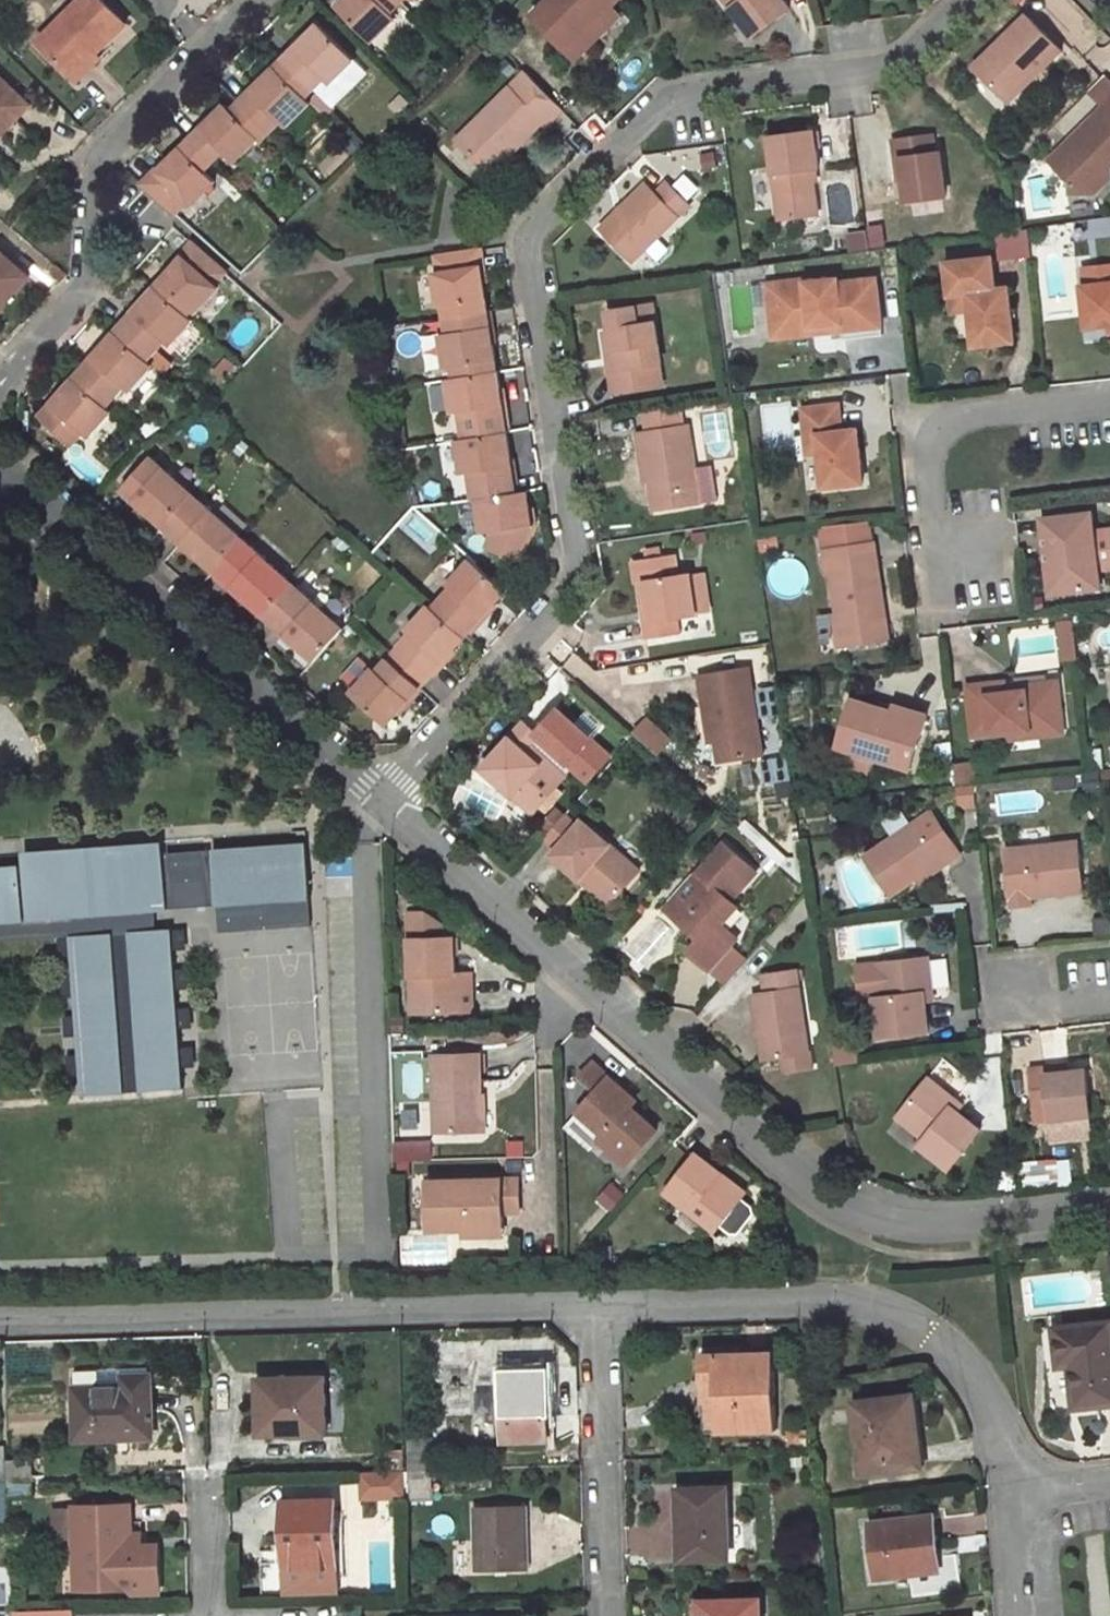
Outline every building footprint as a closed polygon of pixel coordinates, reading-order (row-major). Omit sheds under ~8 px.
[(39,39),(71,73),(94,51),(98,55),(128,26),(103,0),(80,0),(39,39)] [(338,11),(371,45),(396,20),(392,16),(405,3),(402,0),(348,0),(338,11)] [(534,17),(567,51),(612,7),(619,0),(551,0),(534,17)] [(736,0),(729,5),(753,36),(791,7),(786,0),(735,0),(736,0)] [(567,51),(579,62),(623,19),(612,7),(567,51)] [(1016,96),(1062,51),(1027,15),(975,67),(997,90),(1004,84),(1016,96)] [(285,61),(315,91),(323,83),(327,87),(351,64),(318,29),(285,61)] [(94,51),(71,73),(79,80),(101,59),(98,55),(94,51)] [(285,61),(241,104),(271,135),(280,126),(284,130),(309,106),(305,102),(315,91),(285,61)] [(527,73),(459,139),(485,166),(509,142),(515,148),(541,121),(545,125),(562,109),(527,73)] [(1105,77),(1087,94),(1104,111),(1050,164),(1068,183),(1064,187),(1077,191),(1085,200),(1093,192),(1099,175),(1096,171),(1097,167),(1104,160),(1109,165),(1109,83),(1105,77)] [(22,98),(0,78),(0,123),(22,98)] [(997,90),(1010,102),(1016,96),(1004,84),(997,90)] [(27,103),(22,98),(0,123),(0,133),(27,103)] [(225,109),(192,142),(214,164),(222,156),(233,166),(257,141),(261,145),(271,135),(241,104),(231,114),(225,109)] [(769,139),(781,219),(803,215),(801,207),(817,204),(812,169),(818,168),(812,132),(769,139)] [(903,161),(906,180),(909,204),(946,198),(941,156),(935,157),(933,138),(894,143),(896,162),(903,161)] [(192,142),(146,187),(178,215),(187,206),(191,209),(215,184),(204,174),(214,164),(192,142)] [(491,172),(515,148),(509,142),(485,166),(491,172)] [(1109,174),(1109,165),(1104,160),(1097,167),(1096,171),(1099,175),(1093,192),(1106,180),(1109,174)] [(896,162),(899,181),(906,180),(903,161),(896,162)] [(648,183),(603,229),(635,259),(689,204),(667,183),(658,192),(648,183)] [(817,204),(801,207),(803,215),(819,213),(817,204)] [(195,245),(157,288),(188,315),(191,312),(194,314),(218,289),(215,285),(226,273),(195,245)] [(985,249),(952,252),(953,262),(986,259),(985,249)] [(27,275),(0,251),(0,306),(27,275)] [(433,278),(438,313),(445,312),(446,318),(488,312),(479,251),(437,257),(440,278),(433,278)] [(971,311),(975,347),(1016,342),(1010,288),(997,289),(993,258),(986,259),(953,262),(948,263),(952,296),(964,294),(966,311),(971,311)] [(1087,287),(1109,284),(1109,266),(1085,269),(1087,287)] [(781,304),(771,305),(774,332),(813,327),(813,320),(830,318),(831,325),(843,324),(844,331),(883,327),(878,279),(840,283),(839,279),(809,283),(808,280),(782,283),(783,301),(781,304)] [(769,285),(771,305),(781,304),(783,301),(782,283),(769,285)] [(1084,287),(1088,328),(1109,326),(1109,284),(1087,287),(1084,287)] [(148,361),(165,342),(171,347),(194,321),(188,315),(157,288),(116,332),(148,361)] [(964,294),(952,296),(954,313),(966,311),(964,294)] [(637,323),(655,320),(652,303),(634,305),(637,323)] [(610,330),(615,369),(609,370),(612,392),(661,385),(658,362),(660,362),(655,320),(637,323),(634,305),(607,308),(610,330)] [(442,339),(447,374),(453,373),(454,379),(496,372),(488,312),(446,318),(448,339),(442,339)] [(774,332),(775,339),(844,331),(843,324),(831,325),(830,318),(813,320),(813,327),(774,332)] [(844,331),(844,340),(884,336),(883,327),(844,331)] [(604,330),(609,370),(615,369),(610,330),(604,330)] [(116,332),(74,378),(107,407),(124,387),(130,392),(153,366),(148,361),(116,332)] [(448,380),(453,418),(460,417),(463,440),(505,433),(496,372),(454,379),(448,380)] [(89,439),(112,412),(107,407),(74,378),(39,416),(72,446),(83,433),(89,439)] [(646,474),(651,510),(697,502),(692,467),(687,425),(682,426),(678,406),(642,411),(645,431),(636,432),(638,453),(643,452),(646,474)] [(820,456),(823,489),(863,484),(857,433),(843,435),(840,407),(803,411),(806,439),(818,438),(820,456)] [(456,441),(462,479),(469,478),(472,501),(477,500),(514,495),(505,433),(463,440),(456,441)] [(806,439),(808,457),(820,456),(818,438),(806,439)] [(130,490),(168,525),(181,510),(197,492),(159,457),(130,490)] [(713,500),(709,464),(692,467),(697,502),(713,500)] [(168,525),(217,570),(218,570),(222,564),(246,538),(197,492),(181,510),(168,525)] [(494,531),(494,536),(490,549),(519,560),(531,526),(526,493),(514,495),(477,500),(482,533),(494,531)] [(1049,569),(1052,595),(1101,589),(1099,571),(1095,533),(1093,514),(1043,519),(1046,539),(1052,538),(1055,568),(1049,569)] [(871,545),(868,522),(820,528),(824,552),(871,545)] [(1099,571),(1109,570),(1109,532),(1095,533),(1099,571)] [(246,538),(222,564),(218,570),(217,570),(267,616),(296,583),(246,538)] [(888,638),(874,544),(871,545),(824,552),(827,574),(832,574),(843,646),(888,638)] [(672,558),(633,564),(636,584),(643,583),(646,605),(649,623),(641,624),(644,640),(677,635),(675,619),(695,616),(689,577),(676,579),(672,558)] [(465,637),(506,590),(471,559),(447,587),(452,591),(435,610),(465,637)] [(689,577),(695,616),(707,614),(701,575),(689,577)] [(267,616),(317,661),(345,629),(296,583),(267,616)] [(638,606),(641,624),(649,623),(646,605),(638,606)] [(421,687),(465,637),(435,610),(431,606),(406,633),(411,638),(391,661),(421,687)] [(387,726),(421,687),(391,661),(382,672),(377,668),(353,694),(387,726)] [(700,679),(709,736),(717,735),(718,744),(721,764),(761,758),(748,672),(700,679)] [(976,736),(1010,732),(1063,726),(1059,689),(1006,694),(1006,689),(1005,683),(971,687),(976,736)] [(1006,694),(1059,689),(1059,683),(1006,689),(1006,694)] [(841,746),(912,769),(928,717),(879,701),(877,708),(855,701),(841,746)] [(1063,726),(1010,732),(1011,739),(1064,733),(1063,726)] [(486,777),(533,819),(560,789),(533,766),(540,758),(547,750),(526,731),(486,777)] [(710,746),(718,744),(717,735),(709,736),(710,746)] [(567,782),(540,758),(533,766),(560,789),(567,782)] [(973,762),(956,764),(959,786),(975,784),(973,762)] [(962,856),(933,813),(866,858),(892,897),(918,879),(945,862),(948,866),(962,856)] [(564,818),(545,840),(562,855),(580,833),(564,818)] [(556,861),(581,883),(586,878),(615,905),(641,876),(586,827),(580,833),(562,855),(556,861)] [(723,922),(739,902),(732,897),(756,866),(723,840),(698,871),(706,879),(685,903),(699,914),(687,927),(701,938),(689,952),(712,970),(713,970),(734,944),(740,936),(723,922)] [(169,909),(164,842),(70,849),(71,863),(75,917),(156,910),(169,909)] [(1085,891),(1079,842),(1007,850),(1013,908),(1032,905),(1031,897),(1085,891)] [(312,899),(308,845),(214,852),(218,906),(219,906),(311,899),(312,899)] [(918,879),(921,884),(948,866),(945,862),(918,879)] [(75,917),(71,863),(21,867),(25,921),(75,917)] [(59,938),(72,937),(158,932),(156,910),(75,917),(25,921),(21,867),(0,869),(0,943),(59,938)] [(665,910),(687,927),(699,914),(685,903),(706,879),(698,871),(665,910)] [(581,883),(611,909),(615,905),(586,878),(581,883)] [(313,926),(311,899),(219,906),(221,933),(313,926)] [(412,916),(415,1015),(461,1013),(459,976),(456,940),(448,940),(448,928),(427,915),(412,916)] [(187,930),(173,931),(174,951),(188,950),(187,930)] [(158,932),(72,937),(74,958),(75,977),(77,998),(78,1016),(80,1037),(81,1056),(83,1076),(85,1096),(185,1089),(184,1069),(182,1048),(181,1030),(179,1009),(177,990),(176,970),(174,951),(173,931),(158,932)] [(74,958),(72,937),(59,938),(61,959),(74,958)] [(728,982),(749,957),(734,944),(713,970),(728,982)] [(933,992),(929,960),(881,965),(885,998),(877,998),(882,1039),(930,1033),(926,1003),(925,993),(933,992)] [(190,969),(176,970),(177,990),(191,989),(190,969)] [(810,1055),(798,975),(763,980),(766,995),(755,997),(765,1062),(810,1055)] [(77,998),(75,977),(62,978),(64,999),(77,998)] [(925,993),(926,1003),(934,1002),(933,992),(925,993)] [(193,1008),(179,1009),(181,1030),(194,1029),(193,1008)] [(80,1037),(78,1016),(65,1017),(67,1038),(80,1037)] [(196,1047),(182,1048),(184,1069),(197,1068),(196,1047)] [(437,1054),(438,1131),(483,1130),(483,1096),(482,1053),(437,1054)] [(83,1076),(81,1056),(68,1057),(69,1077),(83,1076)] [(1052,1121),(1092,1117),(1087,1070),(1071,1072),(1064,1073),(1064,1066),(1032,1070),(1036,1113),(1051,1112),(1052,1121)] [(599,1140),(628,1165),(655,1132),(631,1111),(636,1106),(592,1068),(581,1082),(595,1094),(578,1114),(603,1136),(599,1140)] [(958,1101),(930,1079),(899,1117),(927,1139),(921,1146),(951,1170),(982,1131),(960,1113),(953,1108),(958,1101)] [(953,1108),(960,1113),(965,1107),(958,1101),(953,1108)] [(1051,1112),(1036,1113),(1037,1123),(1052,1121),(1051,1112)] [(398,1140),(398,1158),(433,1159),(434,1141),(398,1140)] [(666,1195),(717,1235),(746,1196),(694,1157),(666,1195)] [(464,1229),(500,1227),(500,1215),(518,1215),(517,1182),(430,1185),(431,1235),(464,1233),(464,1229)] [(464,1239),(501,1238),(500,1227),(464,1229),(464,1233),(464,1239)] [(1109,1401),(1109,1320),(1057,1326),(1059,1351),(1070,1349),(1076,1405),(1109,1401)] [(719,1431),(776,1429),(774,1351),(703,1353),(704,1402),(718,1401),(719,1431)] [(151,1363),(74,1365),(74,1385),(124,1384),(123,1374),(151,1373),(151,1363)] [(552,1413),(550,1365),(502,1367),(504,1439),(548,1437),(548,1413),(552,1413)] [(76,1438),(152,1436),(151,1373),(123,1374),(124,1384),(74,1385),(74,1386),(76,1438)] [(325,1429),(323,1376),(259,1379),(260,1430),(325,1429)] [(920,1443),(914,1394),(856,1401),(864,1471),(919,1465),(917,1443),(920,1443)] [(9,1481),(8,1450),(0,1450),(0,1481),(9,1481)] [(10,1481),(31,1480),(31,1459),(9,1460),(10,1481)] [(416,1468),(418,1497),(436,1496),(433,1466),(416,1468)] [(408,1498),(406,1469),(362,1472),(363,1500),(408,1498)] [(10,1497),(32,1496),(31,1480),(10,1481),(10,1497)] [(0,1481),(0,1522),(11,1521),(10,1497),(10,1481),(9,1481),(0,1481)] [(730,1556),(728,1488),(679,1489),(681,1558),(730,1556)] [(286,1567),(338,1566),(335,1499),(283,1500),(286,1567)] [(130,1585),(128,1504),(75,1505),(76,1537),(78,1587),(130,1585)] [(52,1506),(53,1537),(76,1537),(75,1505),(52,1506)] [(528,1568),(526,1505),(475,1506),(477,1570),(528,1568)] [(870,1522),(877,1576),(931,1569),(929,1549),(938,1548),(934,1515),(870,1522)] [(929,1549),(931,1569),(940,1568),(938,1548),(929,1549)] [(759,1599),(703,1601),(703,1615),(760,1615),(759,1599)]
